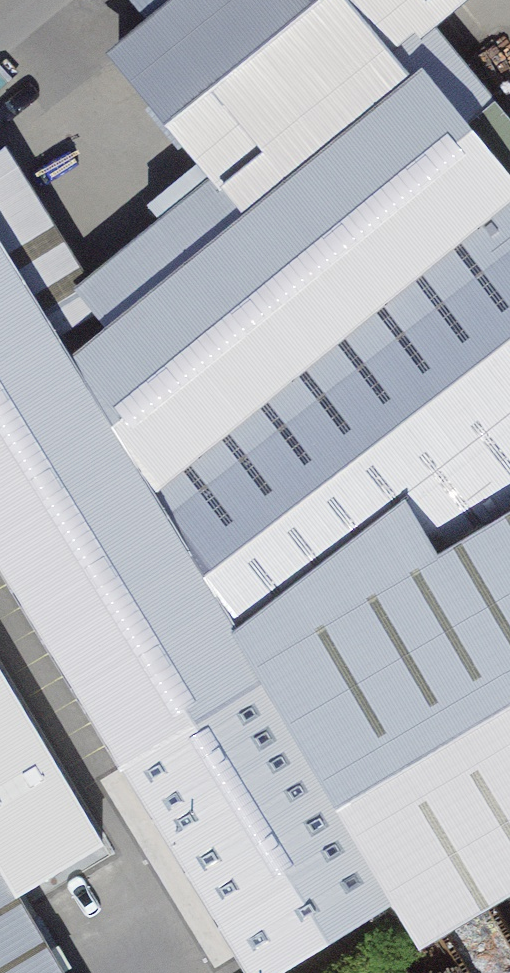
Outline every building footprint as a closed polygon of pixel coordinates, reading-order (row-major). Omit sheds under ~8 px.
[(448,59),(434,42),(485,0),(136,0),(159,28),(104,73),(189,176),(236,233),(448,59)] [(448,59),(236,233),(189,176),(140,217),(152,231),(117,260),(79,290),(107,338),(66,373),(147,509),(509,211),(509,195),(506,191),(509,188),(509,134),(448,59)] [(238,972),(304,972),(393,920),(240,664),(147,509),(66,373),(107,338),(79,290),(0,158),(0,575),(238,972)] [(147,509),(240,664),(509,444),(509,211),(147,509)] [(420,965),(509,911),(509,444),(240,664),(393,920),(420,965)] [(0,885),(0,972),(53,972),(0,885)]
